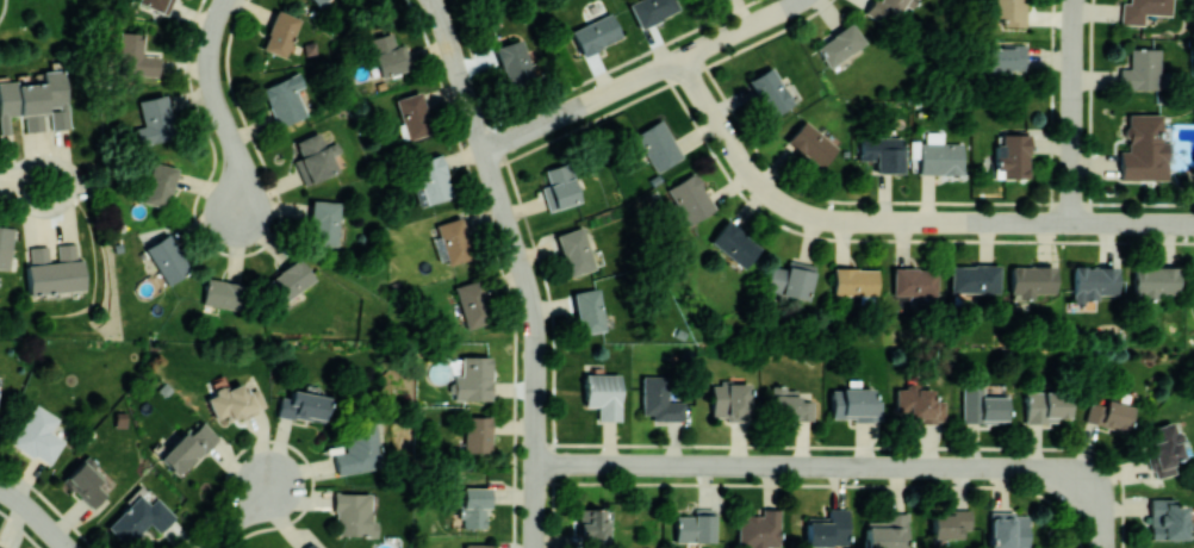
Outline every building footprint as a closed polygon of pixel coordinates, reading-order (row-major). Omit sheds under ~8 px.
[(135,2),(166,15),(172,0),(136,0),(135,2)] [(679,9),(675,0),(634,0),(627,3),(638,28),(679,9)] [(866,13),(886,26),(904,0),(874,0),(866,13)] [(1003,18),(1002,25),(1024,26),(1024,0),(993,0),(993,17),(1003,18)] [(1171,0),(1129,0),(1129,2),(1121,2),(1120,23),(1143,24),(1144,13),(1170,14),(1171,0)] [(261,48),(284,57),(298,19),(275,10),(261,48)] [(621,37),(610,12),(570,30),(581,55),(621,37)] [(813,46),(827,67),(864,43),(851,22),(813,46)] [(379,77),(412,68),(404,42),(395,44),(391,31),(368,38),(379,77)] [(160,75),(161,53),(144,52),(145,33),(118,32),(116,73),(160,75)] [(496,45),(507,89),(534,83),(523,38),(496,45)] [(1024,70),(1025,46),(985,45),(984,76),(1009,77),(1009,69),(1024,70)] [(1119,67),(1119,89),(1159,90),(1159,49),(1129,48),(1129,67),(1119,67)] [(747,79),(768,117),(792,104),(771,66),(747,79)] [(9,133),(8,116),(24,115),(25,131),(44,129),(43,112),(49,112),(50,128),(70,127),(66,68),(43,70),(43,82),(17,83),(17,80),(0,81),(0,133),(9,133)] [(260,88),(278,127),(306,114),(295,89),(303,85),(297,71),(260,88)] [(395,99),(407,139),(432,131),(420,91),(395,99)] [(137,145),(172,138),(164,94),(136,99),(141,125),(133,127),(137,145)] [(1162,113),(1126,114),(1126,151),(1118,151),(1118,179),(1163,179),(1162,113)] [(682,156),(660,118),(633,134),(656,172),(682,156)] [(785,142),(821,167),(837,146),(801,120),(785,142)] [(294,140),(309,182),(336,172),(330,155),(340,151),(336,141),(323,145),(318,131),(294,140)] [(942,143),(942,131),(926,132),(926,142),(919,142),(920,174),(962,173),(962,142),(942,143)] [(1028,132),(1001,132),(1000,144),(995,144),(994,168),(1001,168),(1001,177),(1027,178),(1028,132)] [(901,172),(902,137),(859,137),(859,159),(874,159),(874,172),(901,172)] [(419,206),(452,197),(441,153),(414,160),(421,187),(414,188),(419,206)] [(175,168),(150,161),(140,202),(165,208),(175,168)] [(548,184),(540,186),(548,211),(580,200),(567,161),(544,168),(548,184)] [(715,208),(693,172),(666,188),(688,224),(715,208)] [(336,245),(337,201),(310,200),(309,244),(336,245)] [(435,224),(448,264),(473,255),(460,216),(435,224)] [(760,247),(726,219),(709,241),(743,268),(760,247)] [(0,225),(0,268),(10,269),(14,227),(0,225)] [(594,270),(585,226),(557,232),(567,276),(594,270)] [(166,285),(189,270),(166,232),(143,246),(166,285)] [(29,246),(30,261),(26,261),(27,292),(84,289),(82,258),(77,259),(76,242),(57,243),(58,259),(49,260),(48,245),(29,246)] [(314,282),(301,258),(262,281),(276,304),(314,282)] [(808,299),(815,264),(788,258),(786,268),(770,265),(765,290),(808,299)] [(1155,298),(1155,293),(1178,292),(1176,260),(1132,263),(1134,299),(1155,298)] [(951,265),(950,292),(999,292),(999,265),(951,265)] [(1055,292),(1055,265),(1010,266),(1011,296),(1035,296),(1035,293),(1055,292)] [(1097,293),(1116,294),(1117,267),(1074,266),(1073,300),(1097,301),(1097,293)] [(893,295),(937,295),(936,267),(892,268),(893,295)] [(876,268),(833,268),(833,294),(876,295),(876,268)] [(201,302),(239,310),(244,284),(206,277),(201,302)] [(455,285),(466,328),(491,322),(479,279),(455,285)] [(578,332),(604,330),(600,288),(575,290),(578,332)] [(462,376),(453,376),(454,400),(490,399),(489,355),(462,356),(462,376)] [(584,406),(596,406),(597,420),(620,420),(620,373),(584,373),(584,406)] [(641,414),(651,414),(651,420),(684,420),(684,401),(666,401),(666,375),(641,375),(641,414)] [(206,394),(214,418),(226,415),(227,418),(249,411),(249,413),(265,408),(258,387),(244,391),(241,382),(206,394)] [(711,419),(748,419),(748,382),(711,382),(711,419)] [(962,422),(1007,421),(1007,396),(983,396),(983,386),(961,386),(962,422)] [(812,400),(797,400),(797,387),(771,388),(772,420),(813,419),(812,400)] [(873,389),(830,387),(829,421),(880,422),(881,400),(872,400),(873,389)] [(932,387),(895,388),(895,410),(907,410),(907,418),(917,418),(917,422),(945,421),(944,400),(932,400),(932,387)] [(279,396),(276,415),(324,421),(327,395),(289,390),(288,398),(279,396)] [(1024,421),(1068,422),(1069,392),(1025,391),(1024,421)] [(1132,405),(1106,398),(1104,405),(1089,400),(1083,421),(1124,432),(1132,405)] [(58,418),(34,403),(10,441),(48,466),(65,440),(50,430),(58,418)] [(465,450),(490,450),(490,416),(465,416),(465,450)] [(158,457),(176,476),(218,437),(202,421),(188,434),(185,431),(158,457)] [(336,474),(380,468),(374,421),(343,425),(346,450),(333,452),(336,474)] [(1174,474),(1171,458),(1180,456),(1174,421),(1144,427),(1154,477),(1174,474)] [(104,476),(85,456),(62,478),(91,508),(105,495),(95,484),(104,476)] [(462,487),(462,527),(485,527),(485,508),(489,508),(489,486),(462,487)] [(369,520),(370,492),(336,492),(335,535),(375,536),(376,520),(369,520)] [(175,515),(155,497),(149,503),(138,493),(106,527),(127,546),(148,523),(159,533),(175,515)] [(1173,498),(1148,498),(1149,539),(1185,538),(1184,505),(1174,505),(1173,498)] [(606,547),(607,508),(579,507),(578,536),(583,536),(583,547),(606,547)] [(674,515),(674,542),(714,541),(713,507),(692,508),(692,515),(674,515)] [(806,545),(847,545),(847,508),(828,508),(828,518),(805,518),(806,545)] [(932,509),(932,538),(961,538),(961,529),(970,529),(970,509),(932,509)] [(779,510),(761,510),(761,515),(738,514),(737,547),(778,547),(779,510)] [(887,520),(865,520),(865,547),(907,547),(908,513),(887,512),(887,520)] [(989,512),(989,547),(1027,547),(1028,513),(989,512)]
